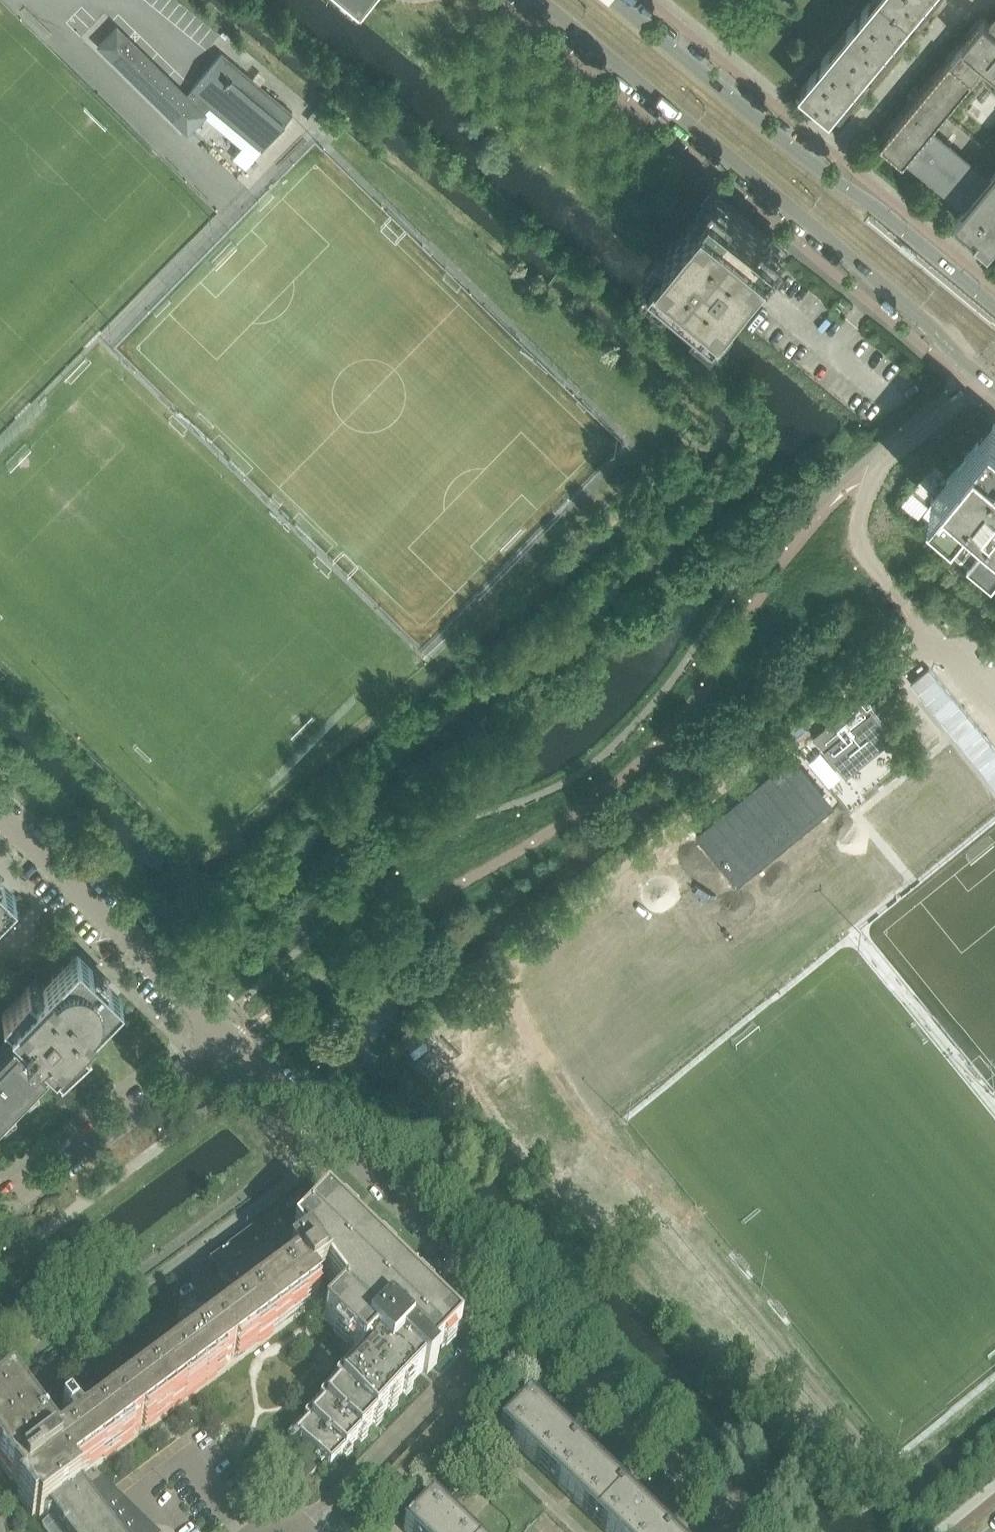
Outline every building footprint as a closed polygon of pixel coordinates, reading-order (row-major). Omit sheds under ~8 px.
[(895,36),(912,16),(893,0),(873,0),(842,38),(872,63),(887,45),(892,48),(899,39),(895,36)] [(912,16),(925,0),(893,0),(912,16)] [(976,238),(989,250),(994,243),(994,170),(990,177),(931,128),(967,85),(971,87),(975,83),(971,80),(973,78),(972,77),(985,62),(994,70),(994,17),(990,23),(985,18),(964,44),(964,45),(951,60),(882,143),(904,161),(906,159),(964,208),(955,218),(974,233),(976,230),(980,233),(976,238)] [(275,92),(253,73),(249,77),(228,58),(221,52),(185,96),(116,29),(101,45),(187,129),(202,113),(200,111),(209,101),(262,146),(261,147),(262,147),(292,112),(291,111),(272,96),(275,92)] [(858,89),(859,88),(860,87),(856,84),(872,63),(842,38),(801,87),(832,113),(848,93),(852,96),(858,89)] [(336,138),(342,131),(336,127),(331,133),(336,138)] [(981,156),(986,150),(979,145),(974,151),(981,156)] [(719,318),(779,244),(715,191),(654,264),(719,318)] [(994,422),(932,497),(994,549),(994,423),(994,422)] [(961,563),(952,552),(945,558),(954,568),(961,563)] [(906,678),(994,787),(994,749),(925,663),(906,678)] [(894,737),(887,729),(896,722),(896,723),(897,722),(870,689),(869,690),(870,691),(815,736),(814,735),(813,736),(847,776),(846,774),(892,736),(893,738),(894,737)] [(14,889),(0,875),(0,904),(14,889)] [(23,1032),(18,1037),(45,1064),(50,1058),(59,1067),(58,1068),(59,1069),(89,1041),(88,1040),(86,1042),(79,1035),(87,1027),(121,992),(77,949),(43,984),(35,992),(28,985),(29,984),(29,983),(28,982),(20,992),(19,993),(2,1013),(3,1014),(4,1013),(23,1032)] [(34,1079),(47,1066),(45,1064),(18,1037),(0,1056),(0,1114),(34,1079)] [(263,1336),(315,1297),(316,1297),(310,1289),(326,1278),(342,1300),(323,1320),(362,1359),(288,1435),(292,1439),(295,1436),(329,1469),(423,1372),(427,1376),(436,1366),(433,1362),(459,1335),(363,1241),(362,1242),(326,1207),(326,1206),(309,1190),(210,1264),(244,1310),(263,1336)] [(587,1245),(593,1239),(589,1235),(582,1241),(587,1245)] [(20,1494),(16,1498),(31,1517),(35,1514),(38,1519),(46,1513),(78,1489),(70,1480),(133,1433),(132,1432),(138,1427),(139,1428),(225,1365),(224,1363),(231,1358),(232,1360),(263,1336),(244,1310),(81,1431),(76,1425),(75,1426),(68,1416),(60,1422),(67,1432),(66,1433),(70,1439),(57,1449),(56,1450),(11,1389),(0,1397),(0,1466),(20,1494)] [(546,1477),(575,1447),(528,1401),(499,1432),(546,1477)] [(592,1522),(622,1492),(575,1447),(546,1477),(592,1522)] [(142,1530),(141,1531),(100,1490),(87,1499),(79,1488),(78,1489),(46,1513),(61,1531),(144,1531),(142,1530)] [(445,1514),(449,1509),(430,1490),(416,1505),(422,1511),(402,1531),(403,1531),(463,1531),(445,1514)] [(622,1492),(592,1522),(602,1531),(663,1531),(622,1492)]
